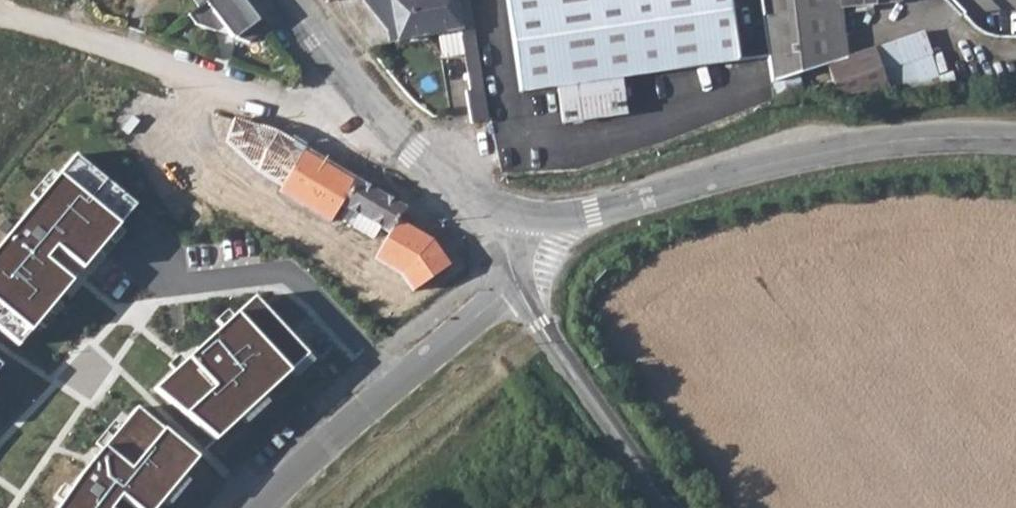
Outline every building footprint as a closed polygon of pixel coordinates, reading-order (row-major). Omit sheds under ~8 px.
[(191,13),(196,20),(216,27),(224,22),(231,33),(250,39),(268,27),(249,0),(209,0),(200,6),(191,13)] [(398,38),(460,27),(459,24),(456,0),(392,0),(398,38)] [(459,24),(472,21),(468,0),(456,0),(459,24)] [(522,91),(555,86),(562,123),(626,113),(621,76),(737,60),(729,0),(510,0),(522,91)] [(761,12),(771,82),(793,75),(825,64),(836,95),(886,88),(872,49),(846,58),(840,8),(899,2),(899,0),(760,0),(761,12)] [(460,32),(463,50),(476,48),(473,30),(460,32)] [(463,50),(466,70),(479,68),(476,48),(463,50)] [(479,68),(466,70),(469,87),(465,87),(470,120),(487,117),(482,85),(479,68)] [(221,113),(210,146),(223,150),(234,118),(221,113)] [(234,118),(223,150),(294,177),(350,211),(344,221),(376,240),(382,230),(390,234),(405,208),(353,178),(358,170),(310,144),(234,118)] [(77,154),(0,242),(0,332),(17,347),(139,208),(77,154)] [(257,178),(246,199),(254,204),(272,214),(269,220),(287,230),(302,203),(257,178)] [(256,297),(152,390),(217,444),(311,356),(256,297)] [(59,507),(158,507),(201,460),(137,408),(81,476),(59,507)]
